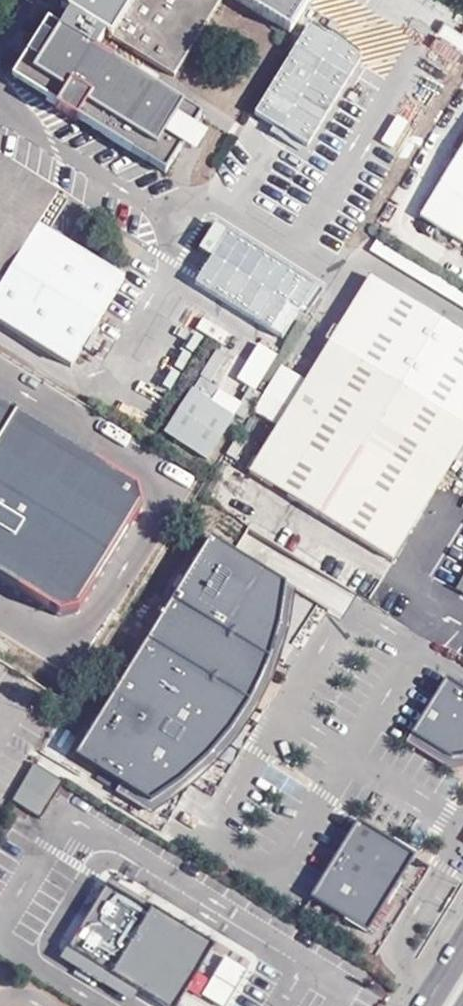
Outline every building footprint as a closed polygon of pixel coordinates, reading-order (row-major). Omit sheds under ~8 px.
[(61,8),(81,21),(76,23),(71,31),(71,36),(48,21),(19,68),(52,88),(46,100),(56,106),(54,109),(75,123),(77,120),(164,174),(200,117),(94,50),(103,35),(109,39),(111,38),(174,76),(222,0),(66,0),(61,8)] [(290,35),(311,0),(235,0),(290,35)] [(429,45),(458,63),(462,54),(462,18),(449,10),(429,45)] [(308,147),(349,80),(294,46),(253,114),(308,147)] [(52,88),(19,68),(12,79),(46,100),(52,88)] [(421,208),(462,234),(462,142),(421,208)] [(0,162),(0,282),(3,283),(0,288),(0,326),(70,369),(123,282),(47,235),(67,203),(0,162)] [(230,229),(196,284),(282,337),(316,281),(230,229)] [(372,272),(251,467),(393,559),(462,445),(462,329),(372,272)] [(233,418),(192,392),(163,436),(203,463),(233,418)] [(0,398),(0,575),(60,612),(78,608),(146,503),(140,485),(0,398)] [(260,663),(272,633),(277,606),(280,579),(205,533),(71,751),(145,798),(176,776),(205,750),(227,723),(246,693),(260,663)] [(454,591),(462,596),(462,575),(454,591)] [(406,729),(446,755),(462,751),(462,686),(441,672),(406,729)] [(39,817),(60,780),(32,764),(11,801),(39,817)] [(410,851),(352,815),(304,893),(362,929),(410,851)] [(149,911),(106,884),(103,889),(147,915),(149,911)] [(202,950),(164,925),(166,922),(149,911),(147,915),(103,889),(64,954),(82,965),(85,960),(110,975),(106,980),(134,998),(137,993),(159,1005),(172,1005),(176,1000),(172,997),(202,950)] [(172,997),(176,1000),(192,973),(231,997),(247,971),(166,922),(164,925),(202,950),(172,997)]
